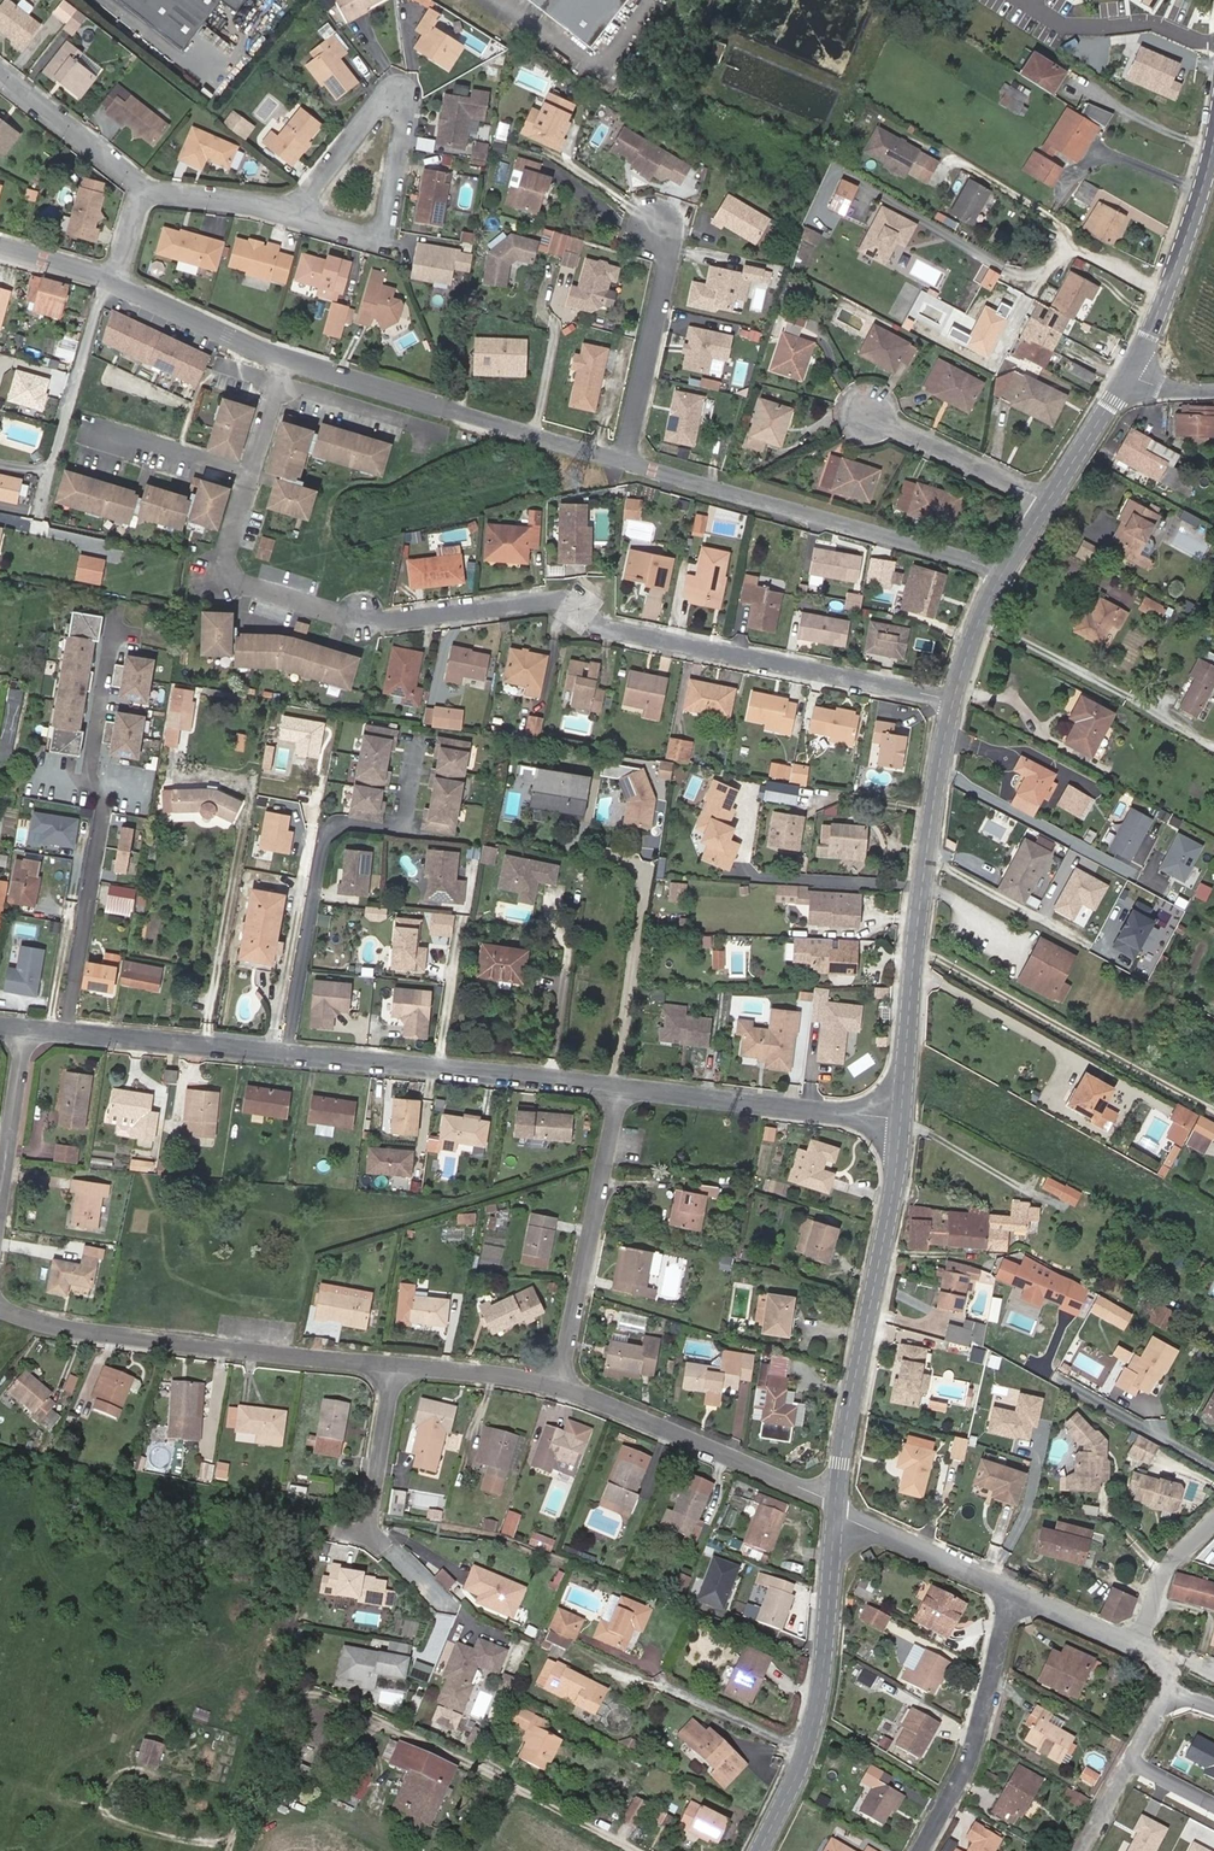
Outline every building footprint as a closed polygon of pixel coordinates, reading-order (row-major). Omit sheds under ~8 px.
[(12,0),(4,0),(0,5),(0,23),(17,37),(15,41),(22,47),(41,23),(12,0)] [(47,8),(66,22),(68,21),(77,9),(66,0),(54,0),(47,8)] [(186,51),(225,2),(239,13),(249,0),(122,0),(186,51)] [(351,19),(360,14),(359,12),(381,0),(342,0),(351,19)] [(592,46),(628,0),(534,0),(592,46)] [(1152,9),(1157,0),(1138,0),(1152,9)] [(439,52),(437,55),(449,63),(463,41),(434,22),(441,10),(432,4),(419,25),(428,30),(419,44),(429,50),(432,47),(439,52)] [(77,9),(68,21),(78,29),(87,17),(77,9)] [(68,21),(66,22),(63,28),(73,35),(78,29),(68,21)] [(330,44),(317,54),(310,60),(325,79),(338,94),(357,79),(339,55),(346,48),(334,32),(326,39),(330,44)] [(330,44),(326,39),(313,49),(317,54),(330,44)] [(726,45),(716,40),(709,57),(708,59),(719,63),(726,45)] [(81,50),(69,41),(46,69),(56,77),(58,75),(81,93),(96,73),(76,57),(81,50)] [(1143,72),(1139,82),(1175,98),(1182,83),(1173,79),(1180,63),(1140,45),(1134,61),(1140,64),(1143,72)] [(1054,80),(1059,82),(1065,71),(1035,52),(1022,74),(1048,90),(1054,80)] [(322,82),(325,79),(310,60),(306,63),(322,82)] [(1140,64),(1134,61),(1127,77),(1139,82),(1143,72),(1140,64)] [(1054,80),(1048,90),(1052,93),(1059,82),(1054,80)] [(116,82),(99,104),(107,109),(116,97),(124,103),(132,93),(116,82)] [(1030,90),(1019,83),(1016,87),(1011,84),(1000,103),(1016,113),(1030,90)] [(444,119),(442,120),(439,138),(465,143),(467,131),(464,127),(466,115),(470,113),(471,111),(471,110),(485,113),(489,87),(475,85),(473,94),(447,89),(444,108),(446,110),(444,119)] [(116,97),(107,109),(124,122),(126,119),(134,124),(144,132),(154,140),(169,122),(132,93),(124,103),(116,97)] [(561,138),(568,122),(576,106),(552,94),(542,115),(532,137),(562,150),(566,141),(564,140),(561,138)] [(1105,126),(1108,122),(1113,113),(1088,102),(1082,112),(1105,126)] [(298,150),(308,138),(320,122),(301,106),(279,135),(273,130),(265,139),(294,161),(301,152),(298,150)] [(1084,136),(1089,139),(1097,126),(1068,107),(1043,147),(1053,153),(1057,147),(1071,156),(1084,136)] [(464,127),(467,131),(469,130),(473,113),(471,111),(470,113),(466,115),(464,127)] [(533,111),(523,133),(532,137),(542,115),(533,111)] [(246,120),(237,113),(230,123),(239,130),(246,120)] [(7,123),(1,118),(0,117),(0,145),(7,150),(19,133),(7,123)] [(471,133),(478,135),(481,119),(474,117),(471,133)] [(246,120),(239,130),(246,135),(254,125),(246,120)] [(561,138),(564,140),(571,124),(568,122),(561,138)] [(134,134),(144,132),(134,124),(134,134)] [(236,143),(194,125),(181,155),(201,164),(206,154),(228,163),(236,143)] [(626,127),(613,147),(622,152),(629,157),(634,156),(637,158),(633,163),(632,165),(642,172),(641,173),(650,179),(654,174),(662,179),(668,176),(680,184),(691,167),(626,127)] [(913,162),(919,152),(878,129),(865,152),(886,163),(887,161),(909,173),(908,175),(925,185),(932,173),(913,162)] [(1084,136),(1071,156),(1076,160),(1089,139),(1084,136)] [(489,139),(477,137),(475,150),(486,152),(489,139)] [(310,140),(308,138),(298,150),(301,152),(310,140)] [(419,148),(436,150),(437,140),(420,138),(419,148)] [(495,154),(505,156),(507,144),(497,143),(495,154)] [(174,148),(169,144),(163,151),(169,155),(174,148)] [(622,152),(613,147),(612,149),(620,155),(622,152)] [(919,152),(913,162),(932,173),(938,162),(919,152)] [(1060,167),(1035,152),(1025,168),(1050,184),(1060,167)] [(540,174),(543,164),(521,158),(518,167),(517,167),(513,181),(515,185),(522,187),(516,205),(539,212),(544,198),(546,189),(549,190),(551,183),(553,178),(540,174)] [(909,173),(887,161),(886,163),(884,167),(905,179),(908,175),(909,173)] [(446,166),(427,163),(418,215),(442,219),(449,178),(444,177),(446,166)] [(46,175),(40,171),(36,176),(42,180),(46,175)] [(82,185),(104,191),(106,182),(85,176),(82,185)] [(992,189),(971,177),(951,213),(971,224),(992,189)] [(858,186),(843,180),(831,207),(845,214),(858,186)] [(1082,184),(1096,193),(1099,189),(1085,181),(1082,184)] [(546,189),(544,198),(550,199),(554,184),(551,183),(549,190),(546,189)] [(1096,193),(1082,184),(1075,196),(1089,204),(1096,193)] [(95,225),(96,219),(100,207),(104,191),(82,185),(69,229),(96,237),(99,226),(95,225)] [(516,205),(522,187),(515,185),(509,203),(516,205)] [(772,219),(730,195),(714,223),(723,229),(725,225),(741,234),(743,232),(759,241),(772,219)] [(1083,228),(1111,244),(1126,214),(1100,201),(1083,228)] [(100,207),(96,219),(106,214),(100,207)] [(878,225),(887,209),(883,207),(875,223),(878,225)] [(916,223),(887,209),(878,225),(875,223),(861,250),(883,261),(895,238),(898,240),(905,243),(916,223)] [(182,229),(165,224),(158,248),(218,266),(226,239),(199,231),(198,234),(182,229)] [(478,231),(478,227),(466,225),(464,236),(477,238),(478,231)] [(198,234),(199,231),(183,226),(182,229),(198,234)] [(806,240),(815,244),(819,237),(806,230),(801,237),(806,240)] [(537,239),(511,231),(490,249),(484,279),(505,283),(509,261),(516,254),(519,251),(532,255),(537,239)] [(1008,237),(996,231),(990,240),(1002,247),(1008,237)] [(579,238),(568,234),(560,261),(572,264),(575,252),(579,238)] [(252,243),(251,238),(240,235),(232,260),(250,265),(249,269),(271,275),(271,272),(278,248),(280,242),(271,239),(270,243),(262,241),(260,244),(257,244),(252,243)] [(252,235),(251,238),(252,243),(257,244),(260,244),(262,241),(263,239),(252,235)] [(583,239),(579,238),(575,252),(572,264),(576,265),(583,239)] [(895,238),(883,261),(886,263),(898,240),(895,238)] [(461,245),(418,239),(413,270),(427,273),(427,274),(434,275),(434,274),(453,277),(457,255),(459,255),(461,245)] [(815,244),(806,240),(803,252),(811,255),(815,244)] [(278,248),(271,272),(286,276),(293,252),(278,248)] [(306,250),(304,258),(310,260),(312,252),(306,250)] [(532,255),(519,251),(516,254),(531,259),(532,255)] [(323,260),(324,256),(312,252),(310,260),(304,258),(299,274),(322,280),(320,290),(336,295),(339,285),(343,286),(351,258),(330,252),(329,257),(328,261),(323,260)] [(572,284),(567,302),(574,303),(575,301),(580,302),(583,306),(590,308),(602,302),(605,289),(609,276),(614,277),(617,266),(607,263),(605,261),(599,259),(597,260),(586,257),(578,286),(572,284)] [(374,265),(359,316),(371,320),(374,312),(374,309),(379,311),(378,313),(379,313),(395,318),(398,315),(403,300),(402,295),(393,292),(395,283),(383,280),(386,268),(374,265)] [(744,278),(750,279),(769,283),(771,272),(747,266),(745,274),(744,278)] [(735,297),(740,273),(713,267),(711,276),(713,279),(712,287),(709,286),(695,283),(691,304),(716,310),(717,306),(733,310),(735,297)] [(988,280),(995,284),(998,279),(1000,276),(1001,274),(993,270),(988,280)] [(1051,308),(1069,317),(1072,318),(1085,295),(1087,292),(1093,295),(1097,287),(1071,272),(1051,308)] [(744,278),(745,274),(740,273),(735,297),(746,300),(750,279),(744,278)] [(43,311),(45,302),(62,307),(68,284),(31,275),(29,285),(31,286),(28,301),(36,303),(34,309),(43,311)] [(805,292),(797,278),(789,282),(798,296),(805,292)] [(9,291),(0,289),(0,320),(9,291)] [(605,289),(602,302),(610,304),(614,291),(605,289)] [(1027,339),(1053,349),(1069,317),(1051,308),(1037,300),(1034,299),(1032,302),(1038,306),(1021,337),(1024,338),(1027,339)] [(344,327),(350,304),(337,300),(330,323),(344,327)] [(62,307),(45,302),(43,311),(60,315),(62,307)] [(989,360),(1009,323),(1008,322),(1008,320),(988,310),(967,349),(989,360)] [(113,311),(104,343),(195,385),(209,356),(195,350),(191,359),(185,356),(189,347),(163,335),(159,344),(152,341),(157,332),(143,325),(139,335),(133,332),(137,323),(113,311)] [(395,318),(379,313),(386,324),(395,318)] [(772,369),(797,377),(807,349),(812,351),(815,342),(799,337),(802,325),(788,320),(772,369)] [(143,325),(137,323),(133,332),(139,335),(143,325)] [(917,347),(875,325),(861,352),(893,370),(900,359),(908,363),(917,347)] [(688,354),(685,368),(708,373),(709,372),(722,375),(725,360),(728,360),(733,337),(691,328),(689,338),(692,339),(690,346),(692,349),(691,352),(688,354)] [(761,333),(752,331),(751,338),(760,340),(761,333)] [(159,344),(163,335),(157,332),(152,341),(159,344)] [(525,338),(486,337),(486,354),(476,354),(476,364),(524,366),(525,338)] [(486,337),(477,337),(476,354),(486,354),(486,337)] [(1027,339),(1024,338),(1015,354),(1017,356),(1019,353),(1043,366),(1053,349),(1027,339)] [(576,379),(571,403),(594,408),(599,384),(597,382),(598,377),(601,376),(603,365),(605,366),(609,347),(587,342),(584,354),(575,352),(572,366),(581,368),(579,380),(576,379)] [(64,343),(63,357),(73,358),(75,344),(64,343)] [(195,350),(189,347),(185,356),(191,359),(195,350)] [(807,349),(797,377),(802,378),(812,351),(807,349)] [(1096,372),(1069,358),(1067,362),(1071,364),(1069,368),(1091,381),(1096,372)] [(947,393),(970,405),(982,382),(940,359),(925,387),(945,397),(947,393)] [(1012,403),(1029,412),(1031,408),(1054,420),(1066,396),(1064,394),(1017,371),(1003,398),(1012,403)] [(703,387),(680,381),(679,386),(702,392),(703,387)] [(674,412),(671,413),(665,438),(692,445),(704,398),(677,391),(673,405),(675,408),(674,412)] [(947,393),(945,397),(968,410),(970,405),(947,393)] [(782,443),(788,426),(782,424),(788,406),(762,397),(747,444),(758,447),(765,450),(767,445),(768,441),(778,444),(781,445),(782,443)] [(247,429),(253,409),(225,400),(223,407),(223,409),(226,413),(224,418),(220,417),(219,420),(217,426),(214,437),(218,438),(218,439),(214,450),(238,457),(243,441),(228,436),(229,432),(227,432),(228,430),(228,429),(229,428),(231,429),(232,424),(246,429),(247,429)] [(782,424),(788,426),(794,407),(788,406),(782,424)] [(1183,406),(1182,414),(1178,414),(1177,434),(1195,435),(1195,442),(1208,442),(1208,435),(1213,435),(1213,411),(1191,410),(1192,406),(1183,406)] [(1031,408),(1029,412),(1052,423),(1054,420),(1031,408)] [(373,441),(369,440),(365,453),(364,456),(361,455),(361,456),(358,455),(356,454),(356,453),(353,452),(353,451),(358,436),(350,434),(342,431),(326,427),(321,425),(320,429),(318,434),(316,441),(314,441),(311,440),(304,439),(305,437),(299,435),(296,434),(296,436),(291,434),(293,426),(294,425),(296,417),(294,417),(288,415),(286,415),(284,422),(280,436),(284,437),(281,447),(280,449),(276,448),(275,453),(273,457),(276,458),(277,458),(272,474),(274,474),(280,476),(279,481),(277,481),(270,506),(271,506),(308,518),(312,503),(315,492),(310,491),(305,489),(304,492),(302,498),(299,497),(299,496),(289,493),(288,494),(285,493),(291,474),(294,475),(296,475),(299,467),(300,467),(303,468),(306,457),(308,452),(315,454),(318,455),(319,452),(321,452),(325,454),(324,457),(327,458),(333,460),(334,459),(334,456),(346,460),(344,463),(355,466),(362,469),(364,469),(365,466),(372,468),(371,472),(373,472),(374,472),(380,474),(381,475),(390,446),(373,441)] [(243,441),(247,429),(246,429),(232,424),(231,429),(229,428),(228,429),(228,430),(227,432),(229,432),(228,436),(243,441)] [(316,441),(318,434),(293,426),(291,434),(296,436),(296,434),(299,435),(305,437),(304,439),(311,440),(314,441),(316,441)] [(1179,456),(1131,429),(1117,457),(1189,495),(1192,489),(1180,483),(1184,473),(1173,467),(1179,456)] [(369,440),(358,436),(353,451),(353,452),(356,453),(356,454),(358,455),(361,456),(361,455),(364,456),(365,453),(369,440)] [(743,441),(737,440),(735,448),(740,450),(743,441)] [(879,470),(832,455),(823,484),(869,500),(879,470)] [(276,458),(273,457),(271,463),(269,473),(272,474),(277,458),(276,458)] [(168,492),(151,486),(146,504),(133,500),(134,496),(126,494),(127,489),(116,485),(102,481),(96,479),(94,486),(91,495),(88,494),(88,496),(84,495),(84,493),(79,491),(82,481),(84,476),(68,471),(60,495),(72,499),(71,502),(82,506),(88,507),(91,508),(92,505),(99,507),(98,510),(101,511),(108,513),(116,516),(117,512),(133,517),(135,512),(147,516),(148,512),(161,516),(159,520),(169,523),(171,519),(185,524),(188,516),(192,517),(191,519),(212,525),(214,520),(215,516),(220,518),(228,492),(229,491),(229,488),(204,481),(203,480),(198,479),(194,478),(191,489),(200,491),(209,494),(207,499),(206,499),(204,506),(205,507),(204,511),(185,506),(187,501),(178,498),(179,495),(168,492)] [(302,498),(304,492),(301,491),(304,482),(295,479),(296,475),(294,475),(291,474),(285,493),(288,494),(289,493),(299,496),(299,497),(302,498)] [(0,475),(0,500),(18,503),(23,479),(0,475)] [(94,486),(96,479),(84,476),(82,481),(79,491),(84,493),(84,495),(88,496),(88,494),(91,495),(94,486)] [(918,483),(906,480),(898,507),(909,510),(909,512),(952,525),(961,495),(918,482),(918,483)] [(142,498),(134,496),(133,500),(146,504),(151,486),(146,485),(142,498)] [(190,502),(187,501),(185,506),(204,511),(205,507),(204,506),(206,499),(207,499),(209,494),(200,491),(199,495),(193,493),(190,502)] [(625,509),(639,511),(640,501),(626,499),(625,509)] [(1129,525),(1120,543),(1115,552),(1139,565),(1144,556),(1138,553),(1158,514),(1130,499),(1119,518),(1123,521),(1129,525)] [(586,506),(562,505),(559,561),(589,562),(590,538),(584,538),(585,526),(586,506)] [(625,509),(624,517),(638,518),(639,511),(625,509)] [(529,547),(536,548),(540,512),(531,511),(528,529),(489,525),(485,558),(527,562),(529,547)] [(117,512),(116,516),(132,521),(133,517),(117,512)] [(696,514),(692,534),(703,536),(707,516),(696,514)] [(214,520),(212,525),(217,527),(220,518),(215,516),(214,520)] [(468,522),(472,529),(478,525),(474,518),(468,522)] [(1129,525),(1123,521),(1113,540),(1120,543),(1129,525)] [(266,539),(261,554),(261,556),(270,559),(273,551),(276,542),(266,539)] [(1083,540),(1076,554),(1089,561),(1096,547),(1083,540)] [(439,557),(460,554),(459,546),(438,548),(439,557)] [(831,549),(814,546),(809,571),(855,579),(860,554),(836,550),(835,552),(830,551),(831,549)] [(684,595),(690,596),(719,602),(728,553),(704,548),(697,578),(688,576),(684,595)] [(666,589),(672,559),(631,549),(625,577),(642,581),(642,577),(648,578),(646,584),(666,589)] [(460,554),(439,557),(409,561),(412,588),(442,584),(442,580),(463,578),(460,554)] [(75,579),(98,583),(103,560),(80,556),(75,579)] [(899,583),(902,563),(873,558),(869,585),(889,588),(889,583),(899,584),(899,583)] [(915,566),(902,608),(933,618),(946,576),(915,566)] [(813,573),(811,580),(823,584),(826,577),(813,573)] [(779,592),(757,587),(759,577),(746,574),(740,602),(753,604),(748,627),(771,632),(773,622),(778,623),(779,614),(775,613),(776,606),(779,592)] [(1101,577),(1097,586),(1132,604),(1136,595),(1101,577)] [(863,609),(864,592),(848,590),(846,607),(863,609)] [(719,602),(690,596),(688,602),(717,608),(719,602)] [(1162,606),(1146,597),(1141,608),(1157,616),(1162,606)] [(1128,612),(1101,598),(1092,615),(1086,611),(1075,630),(1101,643),(1112,623),(1120,627),(1128,612)] [(51,738),(49,751),(79,755),(83,730),(77,730),(73,729),(79,689),(84,690),(89,691),(92,671),(87,670),(83,669),(88,639),(92,640),(97,641),(102,615),(72,611),(70,623),(73,624),(71,637),(68,636),(53,725),(57,726),(54,738),(51,738)] [(847,619),(801,611),(796,636),(811,639),(813,637),(817,638),(817,640),(843,645),(847,619)] [(321,665),(326,649),(308,643),(293,639),(289,654),(283,655),(277,652),(278,636),(261,635),(250,634),(250,638),(241,637),(241,638),(240,643),(236,643),(230,642),(221,642),(221,637),(222,637),(222,628),(221,628),(221,624),(231,625),(231,614),(203,612),(202,640),(202,642),(202,652),(207,652),(230,653),(230,651),(235,651),(235,661),(250,662),(250,664),(250,665),(260,665),(260,662),(262,662),(272,662),(272,666),(280,666),(286,668),(287,664),(300,668),(312,672),(311,676),(323,679),(330,682),(332,682),(333,679),(341,681),(339,684),(342,685),(349,688),(350,684),(358,659),(338,652),(333,668),(329,667),(329,669),(326,668),(324,668),(325,666),(321,665)] [(511,630),(510,620),(499,622),(501,632),(502,631),(511,630)] [(299,621),(297,629),(304,631),(306,624),(299,621)] [(65,623),(47,737),(51,738),(54,738),(57,726),(53,725),(68,636),(71,637),(73,624),(70,623),(65,623)] [(240,643),(241,638),(236,638),(236,628),(231,628),(231,625),(221,624),(221,628),(222,628),(222,637),(221,637),(221,642),(230,642),(236,643),(240,643)] [(909,630),(877,624),(871,652),(897,657),(901,639),(908,640),(909,630)] [(901,639),(897,657),(907,659),(912,631),(909,630),(908,640),(901,639)] [(289,654),(293,639),(278,636),(277,652),(283,655),(289,654)] [(88,639),(83,669),(87,670),(88,665),(92,666),(95,648),(91,647),(92,640),(88,639)] [(454,645),(452,651),(471,655),(472,651),(472,650),(454,645)] [(395,686),(394,692),(403,694),(412,695),(410,705),(420,708),(424,688),(415,686),(422,653),(394,647),(386,684),(395,686)] [(333,668),(338,652),(326,649),(321,665),(325,666),(324,668),(326,668),(329,669),(329,667),(333,668)] [(527,685),(541,688),(547,657),(512,649),(505,680),(527,685)] [(471,655),(452,651),(448,670),(463,674),(483,678),(489,655),(472,651),(471,655)] [(151,660),(126,656),(124,665),(114,664),(110,685),(121,687),(119,696),(145,701),(151,660)] [(1200,657),(1190,675),(1196,678),(1180,707),(1197,716),(1213,685),(1213,665),(1200,657)] [(565,687),(573,689),(570,705),(600,711),(604,689),(595,687),(600,665),(591,663),(588,676),(582,675),(584,662),(570,660),(565,687)] [(448,670),(446,681),(461,685),(463,674),(448,670)] [(625,703),(645,707),(659,710),(666,678),(657,676),(657,678),(631,673),(625,703)] [(14,679),(8,716),(0,748),(0,759),(8,761),(19,715),(26,681),(14,679)] [(730,711),(735,689),(691,680),(685,708),(707,713),(709,707),(730,711)] [(541,688),(527,685),(525,696),(539,699),(541,688)] [(73,729),(77,730),(80,716),(84,716),(87,698),(83,697),(84,690),(79,689),(73,729)] [(171,700),(194,704),(196,692),(172,689),(171,700)] [(747,718),(767,722),(782,726),(780,732),(790,734),(797,704),(786,701),(787,699),(753,691),(747,718)] [(403,694),(401,704),(410,705),(412,695),(403,694)] [(1114,713),(1082,696),(1071,717),(1077,721),(1066,742),(1092,756),(1114,713)] [(171,700),(169,710),(193,713),(194,704),(171,700)] [(837,711),(853,715),(854,710),(838,706),(837,711)] [(659,710),(645,707),(643,716),(658,718),(659,710)] [(709,707),(707,713),(729,718),(730,711),(709,707)] [(830,735),(853,740),(858,716),(853,715),(837,711),(816,707),(810,730),(830,735)] [(434,724),(435,709),(426,708),(425,723),(434,724)] [(461,728),(463,711),(436,708),(435,709),(434,724),(434,725),(461,728)] [(193,713),(169,710),(167,727),(190,731),(193,713)] [(142,717),(116,713),(115,722),(104,720),(101,742),(111,744),(110,753),(136,757),(142,717)] [(523,740),(537,742),(543,719),(529,715),(523,740)] [(298,742),(296,754),(318,758),(325,724),(285,717),(281,739),(298,742)] [(876,720),(874,730),(883,732),(881,743),(878,764),(902,768),(907,736),(893,734),(895,723),(876,720)] [(782,726),(767,722),(765,729),(780,732),(782,726)] [(394,742),(396,732),(365,727),(360,757),(385,761),(387,751),(389,742),(394,742)] [(883,732),(874,730),(872,742),(881,743),(883,732)] [(166,731),(164,745),(174,747),(176,732),(166,731)] [(853,740),(830,735),(829,741),(852,746),(853,740)] [(439,759),(438,769),(463,773),(469,744),(438,738),(436,748),(441,749),(439,759)] [(669,738),(665,756),(688,761),(691,742),(669,738)] [(1032,801),(1039,805),(1044,796),(1052,780),(1055,774),(1023,756),(1015,769),(1028,776),(1013,803),(1027,811),(1032,801)] [(385,761),(360,757),(355,787),(380,791),(385,792),(387,782),(382,781),(384,771),(385,761)] [(657,776),(669,778),(671,764),(671,763),(659,761),(657,776)] [(771,775),(790,778),(793,765),(773,762),(771,775)] [(601,763),(599,778),(617,781),(628,804),(624,825),(649,829),(654,800),(640,771),(601,763)] [(793,765),(790,778),(805,780),(807,775),(803,775),(805,767),(793,765)] [(438,769),(433,768),(431,778),(436,779),(434,789),(432,799),(458,803),(463,773),(438,769)] [(537,808),(584,816),(591,776),(536,768),(530,807),(537,808)] [(1057,784),(1052,780),(1044,796),(1049,799),(1057,784)] [(735,791),(713,781),(706,797),(709,798),(701,816),(710,821),(708,826),(705,833),(709,843),(702,857),(728,869),(740,840),(730,835),(732,830),(728,821),(727,820),(731,809),(727,808),(735,791)] [(764,799),(794,804),(796,791),(766,786),(764,799)] [(1060,805),(1084,818),(1095,800),(1071,786),(1060,805)] [(380,791),(355,787),(349,816),(380,822),(382,812),(377,811),(379,801),(380,791)] [(203,817),(207,819),(211,818),(216,814),(232,822),(233,820),(242,801),(216,789),(212,788),(207,788),(162,789),(162,794),(162,811),(199,811),(200,814),(203,817)] [(458,803),(432,799),(431,809),(429,819),(424,818),(422,828),(453,833),(458,803)] [(1034,815),(1039,805),(1032,801),(1027,811),(1034,815)] [(528,816),(536,817),(537,808),(530,807),(528,816)] [(1132,808),(1111,848),(1131,859),(1153,819),(1132,808)] [(291,815),(266,811),(259,850),(290,856),(294,832),(288,831),(291,815)] [(34,812),(30,830),(41,832),(40,841),(73,847),(78,819),(34,812)] [(768,844),(796,849),(802,818),(774,813),(768,844)] [(710,821),(701,816),(699,821),(708,826),(710,821)] [(817,844),(817,855),(863,858),(865,827),(824,824),(823,845),(817,844)] [(113,871),(126,873),(133,829),(120,826),(113,871)] [(1161,868),(1185,881),(1203,846),(1179,834),(1161,868)] [(1051,852),(1055,845),(1041,837),(1037,844),(1051,852)] [(1027,839),(1019,853),(1024,855),(1031,841),(1027,839)] [(1051,852),(1037,844),(1031,841),(1024,855),(1019,853),(1000,888),(1025,902),(1051,852)] [(498,846),(482,843),(479,863),(494,866),(498,846)] [(336,883),(335,893),(365,897),(370,852),(344,849),(340,884),(336,883)] [(457,852),(427,849),(425,872),(429,872),(428,887),(437,897),(452,899),(452,902),(462,903),(464,881),(455,880),(457,852)] [(505,855),(499,886),(521,890),(531,893),(532,889),(535,887),(537,880),(553,883),(557,865),(505,855)] [(22,861),(15,860),(8,902),(34,906),(39,876),(36,876),(38,861),(23,859),(22,861)] [(1076,919),(1084,903),(1098,909),(1111,883),(1076,865),(1054,907),(1076,919)] [(135,888),(111,884),(107,905),(129,908),(131,909),(135,888)] [(806,886),(780,885),(780,901),(797,902),(797,890),(806,891),(806,886)] [(437,897),(428,887),(422,899),(452,902),(452,899),(437,897)] [(531,893),(521,890),(519,899),(532,902),(535,887),(532,889),(531,893)] [(252,890),(240,957),(272,963),(284,895),(252,890)] [(811,898),(811,891),(806,891),(797,890),(797,902),(813,903),(811,898)] [(859,925),(860,894),(811,891),(811,898),(813,903),(812,923),(859,925)] [(136,908),(145,910),(148,895),(139,894),(136,908)] [(1178,911),(1164,904),(1156,919),(1165,924),(1169,917),(1174,919),(1178,911)] [(129,908),(107,905),(106,910),(128,914),(129,908)] [(383,908),(365,906),(365,915),(369,918),(378,919),(383,917),(383,908)] [(429,930),(451,932),(454,915),(431,912),(429,930)] [(389,969),(422,972),(424,950),(412,948),(413,941),(415,942),(418,922),(394,919),(389,969)] [(60,932),(61,921),(52,920),(50,930),(60,932)] [(796,937),(795,957),(810,958),(817,962),(816,971),(855,972),(857,941),(839,940),(839,949),(830,949),(830,938),(796,937)] [(1053,997),(1062,981),(1074,957),(1042,940),(1036,951),(1039,953),(1025,982),(1053,997)] [(479,975),(522,982),(527,951),(483,944),(479,975)] [(3,990),(35,995),(43,949),(20,945),(16,969),(7,967),(3,990)] [(87,963),(83,985),(112,990),(115,973),(117,974),(120,956),(104,953),(102,965),(87,963)] [(715,957),(715,968),(724,968),(724,957),(715,957)] [(158,990),(162,968),(125,961),(120,983),(158,990)] [(316,980),(312,1025),(333,1027),(335,1011),(337,1009),(350,1011),(353,983),(316,980)] [(1062,981),(1053,997),(1062,1002),(1071,986),(1062,981)] [(429,990),(392,987),(390,1014),(403,1015),(405,1018),(403,1034),(425,1036),(429,990)] [(827,987),(814,987),(811,1014),(824,1015),(823,1020),(820,1046),(844,1048),(846,1034),(842,1034),(842,1026),(847,1026),(859,1028),(861,1004),(825,1000),(827,987)] [(688,1039),(687,1043),(708,1046),(711,1018),(686,1015),(687,1006),(665,1003),(664,1013),(668,1014),(666,1028),(672,1037),(683,1038),(688,1039)] [(1201,1011),(1204,1013),(1207,1007),(1202,1004),(1199,1010),(1201,1011)] [(752,1027),(744,1033),(742,1050),(745,1053),(760,1055),(760,1053),(768,1054),(767,1059),(766,1065),(790,1067),(797,1010),(773,1007),(770,1029),(752,1027)] [(739,1032),(744,1033),(752,1027),(753,1020),(741,1019),(739,1032)] [(660,1039),(672,1041),(672,1037),(666,1028),(662,1028),(660,1039)] [(844,1048),(820,1046),(819,1058),(843,1060),(844,1048)] [(165,1070),(164,1081),(176,1083),(177,1071),(165,1070)] [(68,1072),(60,1125),(83,1129),(91,1076),(68,1072)] [(1076,1092),(1080,1094),(1073,1106),(1095,1118),(1094,1120),(1107,1126),(1114,1114),(1101,1107),(1112,1089),(1086,1074),(1076,1092)] [(290,1093),(248,1086),(244,1110),(286,1117),(290,1093)] [(133,1125),(131,1137),(155,1141),(159,1117),(149,1116),(150,1110),(152,1095),(114,1089),(109,1121),(133,1125)] [(185,1119),(192,1120),(194,1090),(188,1090),(185,1119)] [(194,1090),(192,1120),(190,1134),(214,1137),(218,1093),(194,1090)] [(1080,1094),(1076,1092),(1069,1104),(1073,1106),(1080,1094)] [(310,1121),(351,1127),(355,1103),(314,1097),(310,1121)] [(395,1098),(391,1133),(417,1135),(420,1100),(395,1098)] [(1196,1113),(1179,1103),(1171,1117),(1176,1120),(1167,1137),(1180,1144),(1196,1113)] [(532,1112),(533,1107),(516,1106),(513,1135),(569,1140),(572,1116),(532,1112)] [(445,1116),(441,1139),(459,1142),(485,1146),(488,1123),(480,1121),(480,1117),(464,1114),(463,1119),(445,1116)] [(1199,1114),(1191,1129),(1210,1139),(1213,1131),(1213,1123),(1199,1114)] [(109,1121),(107,1133),(131,1137),(133,1125),(109,1121)] [(766,1127),(764,1137),(773,1139),(775,1129),(766,1127)] [(1184,1142),(1202,1152),(1210,1139),(1191,1129),(1184,1142)] [(459,1142),(441,1139),(439,1148),(458,1151),(459,1142)] [(807,1153),(797,1182),(828,1192),(834,1173),(821,1169),(825,1158),(834,1161),(838,1148),(811,1139),(807,1153)] [(70,1164),(72,1146),(57,1144),(54,1162),(70,1164)] [(413,1151),(370,1148),(368,1172),(411,1175),(413,1151)] [(799,1150),(790,1179),(797,1182),(807,1153),(799,1150)] [(159,1159),(157,1173),(167,1174),(170,1160),(159,1159)] [(146,1171),(147,1167),(152,1168),(152,1163),(132,1160),(131,1169),(146,1171)] [(1166,1175),(1169,1169),(1162,1165),(1158,1174),(1164,1178),(1166,1175)] [(1064,1186),(1064,1185),(1048,1177),(1043,1187),(1059,1195),(1064,1186)] [(72,1225),(97,1229),(102,1196),(108,1197),(109,1184),(73,1179),(71,1193),(76,1193),(72,1225)] [(681,1189),(674,1225),(700,1230),(707,1195),(724,1198),(725,1189),(695,1183),(693,1192),(681,1189)] [(1064,1186),(1059,1195),(1074,1204),(1081,1192),(1065,1183),(1064,1185),(1064,1186)] [(678,1188),(670,1224),(674,1225),(681,1189),(678,1188)] [(988,1226),(987,1248),(1006,1250),(1007,1229),(1027,1230),(1027,1220),(1038,1220),(1039,1208),(1028,1207),(1028,1203),(1014,1202),(1013,1216),(990,1214),(990,1226),(988,1226)] [(929,1242),(932,1209),(911,1206),(908,1240),(929,1242)] [(929,1242),(948,1243),(949,1211),(932,1209),(929,1242)] [(990,1226),(990,1214),(969,1213),(949,1211),(948,1243),(948,1244),(986,1248),(987,1248),(988,1226),(990,1226)] [(463,1223),(474,1223),(474,1214),(463,1214),(463,1223)] [(544,1256),(548,1257),(556,1219),(533,1214),(523,1263),(542,1267),(544,1256)] [(815,1220),(803,1253),(827,1261),(839,1228),(815,1220)] [(928,1249),(929,1242),(908,1240),(908,1248),(928,1249)] [(84,1256),(98,1259),(101,1259),(103,1249),(85,1246),(83,1256),(84,1256)] [(621,1246),(614,1281),(620,1282),(627,1247),(621,1246)] [(620,1282),(614,1281),(613,1290),(654,1298),(656,1288),(646,1286),(649,1274),(657,1275),(661,1254),(627,1247),(620,1282)] [(724,1255),(721,1268),(730,1270),(732,1257),(724,1255)] [(98,1259),(84,1256),(82,1266),(96,1268),(98,1259)] [(1022,1266),(1004,1259),(997,1276),(1026,1288),(1022,1297),(1039,1304),(1042,1295),(1060,1303),(1069,1282),(1057,1277),(1059,1274),(1027,1256),(1022,1266)] [(898,1266),(905,1268),(906,1259),(899,1258),(898,1266)] [(972,1270),(974,1266),(967,1264),(947,1259),(947,1263),(942,1286),(938,1305),(962,1309),(965,1293),(962,1293),(967,1269),(972,1270)] [(96,1268),(82,1266),(54,1261),(48,1290),(68,1294),(70,1282),(92,1286),(96,1268)] [(905,1268),(898,1266),(896,1273),(896,1276),(903,1277),(905,1268)] [(981,1268),(974,1266),(972,1270),(967,1269),(962,1293),(965,1293),(970,1273),(979,1275),(981,1268)] [(1082,1288),(1069,1282),(1060,1303),(1085,1314),(1092,1302),(1078,1294),(1082,1288)] [(325,1320),(326,1318),(366,1325),(372,1293),(322,1284),(316,1319),(325,1320)] [(449,1300),(413,1296),(414,1285),(401,1284),(397,1323),(410,1324),(410,1321),(447,1325),(449,1300)] [(533,1286),(513,1296),(481,1311),(492,1333),(523,1318),(526,1323),(535,1318),(533,1314),(544,1309),(533,1286)] [(1082,1288),(1078,1294),(1092,1302),(1097,1293),(1083,1286),(1082,1288)] [(763,1331),(787,1334),(793,1298),(760,1293),(756,1320),(765,1321),(763,1331)] [(1099,1295),(1095,1302),(1099,1304),(1103,1297),(1099,1295)] [(1103,1297),(1099,1304),(1095,1311),(1113,1322),(1122,1307),(1103,1297)] [(1159,1315),(1164,1306),(1166,1304),(1159,1301),(1153,1311),(1159,1315)] [(1166,1330),(1176,1312),(1164,1306),(1159,1315),(1153,1311),(1148,1320),(1165,1329),(1166,1330)] [(623,1311),(620,1320),(643,1327),(645,1318),(623,1311)] [(1166,1330),(1172,1333),(1181,1315),(1176,1312),(1166,1330)] [(965,1326),(973,1329),(974,1321),(967,1318),(965,1326)] [(974,1321),(973,1329),(971,1340),(973,1341),(983,1346),(987,1324),(974,1321)] [(973,1329),(965,1326),(950,1322),(945,1339),(970,1346),(971,1340),(973,1329)] [(669,1330),(677,1332),(679,1325),(671,1323),(669,1330)] [(607,1365),(641,1372),(653,1374),(659,1339),(645,1337),(643,1347),(626,1344),(627,1336),(613,1334),(607,1365)] [(1160,1366),(1164,1369),(1166,1370),(1177,1350),(1153,1337),(1135,1371),(1127,1367),(1118,1383),(1134,1393),(1139,1386),(1148,1391),(1157,1375),(1156,1374),(1160,1366)] [(896,1400),(918,1405),(920,1393),(925,1394),(926,1391),(927,1391),(930,1375),(921,1373),(926,1349),(901,1344),(898,1358),(901,1358),(896,1386),(898,1386),(896,1400)] [(721,1386),(722,1380),(737,1382),(738,1378),(741,1354),(726,1352),(724,1368),(688,1363),(685,1387),(706,1390),(704,1404),(718,1405),(721,1386)] [(752,1356),(741,1354),(738,1378),(749,1380),(752,1356)] [(666,1374),(672,1375),(675,1361),(669,1360),(666,1374)] [(785,1392),(787,1379),(770,1376),(772,1366),(763,1364),(759,1386),(755,1385),(752,1408),(765,1410),(763,1420),(794,1425),(796,1407),(783,1405),(785,1392)] [(620,1378),(621,1375),(639,1378),(641,1372),(607,1365),(605,1375),(620,1378)] [(1160,1377),(1164,1369),(1160,1366),(1156,1374),(1157,1375),(1160,1377)] [(92,1399),(97,1401),(111,1369),(106,1367),(92,1399)] [(111,1369),(97,1401),(94,1410),(116,1419),(129,1390),(133,1379),(134,1379),(111,1369)] [(55,1406),(48,1399),(51,1395),(25,1372),(8,1390),(34,1414),(31,1417),(39,1424),(55,1406)] [(133,1379),(129,1390),(136,1393),(139,1392),(142,1385),(141,1382),(133,1379)] [(737,1382),(722,1380),(721,1386),(736,1388),(737,1382)] [(192,1429),(199,1429),(200,1418),(193,1418),(195,1385),(174,1383),(169,1439),(191,1441),(192,1429)] [(195,1385),(193,1418),(200,1418),(203,1385),(195,1385)] [(990,1431),(1038,1438),(1044,1393),(1020,1390),(1018,1407),(994,1404),(990,1431)] [(785,1392),(783,1405),(796,1407),(794,1425),(802,1426),(806,1405),(793,1403),(794,1393),(785,1392)] [(1205,1408),(1213,1413),(1213,1393),(1205,1408)] [(325,1400),(318,1438),(341,1442),(348,1404),(325,1400)] [(420,1425),(413,1453),(418,1454),(415,1466),(434,1471),(444,1432),(449,1433),(455,1409),(422,1401),(417,1424),(420,1425)] [(257,1435),(282,1438),(285,1413),(240,1408),(237,1432),(257,1435)] [(751,1417),(763,1420),(765,1410),(752,1408),(751,1417)] [(1106,1440),(1098,1431),(1095,1431),(1077,1413),(1067,1422),(1071,1426),(1068,1429),(1081,1443),(1083,1443),(1083,1450),(1080,1450),(1077,1452),(1077,1470),(1069,1477),(1069,1488),(1080,1488),(1100,1489),(1101,1480),(1108,1481),(1109,1462),(1105,1457),(1106,1440)] [(563,1436),(546,1429),(534,1460),(552,1467),(552,1469),(572,1477),(591,1431),(569,1422),(565,1433),(563,1436)] [(548,1426),(546,1429),(563,1436),(565,1433),(548,1426)] [(192,1429),(191,1441),(198,1441),(199,1429),(192,1429)] [(500,1433),(486,1429),(476,1462),(490,1466),(500,1433)] [(317,1434),(310,1433),(308,1446),(316,1447),(317,1434)] [(482,1490),(500,1495),(518,1439),(500,1433),(490,1466),(482,1490)] [(1140,1448),(1153,1455),(1158,1445),(1143,1437),(1139,1434),(1129,1452),(1136,1456),(1140,1448)] [(282,1438),(257,1435),(256,1443),(281,1446),(282,1438)] [(934,1442),(909,1435),(907,1445),(903,1444),(899,1464),(906,1466),(901,1489),(923,1495),(933,1451),(931,1451),(934,1442)] [(968,1439),(956,1436),(950,1457),(962,1459),(968,1439)] [(339,1455),(341,1442),(318,1438),(316,1451),(339,1455)] [(622,1512),(631,1515),(640,1498),(634,1495),(650,1459),(623,1448),(618,1460),(621,1461),(611,1486),(608,1484),(601,1498),(624,1508),(622,1512)] [(1140,1448),(1136,1456),(1148,1463),(1153,1455),(1140,1448)] [(552,1467),(534,1460),(532,1465),(550,1472),(552,1467)] [(1025,1474),(983,1460),(977,1480),(996,1487),(994,1494),(1016,1501),(1025,1474)] [(202,1463),(199,1479),(209,1481),(212,1465),(202,1463)] [(217,1468),(215,1481),(221,1482),(223,1469),(217,1468)] [(957,1472),(948,1470),(946,1481),(954,1483),(957,1472)] [(1160,1481),(1134,1473),(1131,1484),(1139,1486),(1136,1498),(1172,1509),(1178,1506),(1182,1490),(1179,1484),(1161,1479),(1160,1481)] [(668,1510),(661,1525),(685,1536),(683,1541),(693,1546),(703,1523),(698,1520),(713,1485),(690,1475),(674,1513),(668,1510)] [(305,1483),(291,1480),(289,1492),(303,1495),(305,1483)] [(993,1495),(995,1488),(977,1484),(975,1491),(993,1495)] [(406,1493),(394,1491),(391,1515),(402,1516),(406,1493)] [(746,1544),(770,1554),(788,1507),(757,1495),(754,1504),(761,1507),(746,1544)] [(629,1520),(631,1515),(622,1512),(624,1508),(601,1498),(598,1506),(629,1520)] [(443,1513),(430,1511),(428,1519),(441,1521),(443,1513)] [(509,1511),(503,1528),(514,1533),(521,1515),(509,1511)] [(1092,1530),(1059,1522),(1056,1532),(1044,1529),(1038,1551),(1084,1562),(1092,1530)] [(552,1541),(535,1535),(532,1543),(548,1550),(552,1541)] [(708,1547),(720,1552),(723,1545),(710,1540),(708,1547)] [(742,1555),(765,1564),(770,1554),(746,1544),(742,1555)] [(866,1565),(875,1559),(869,1550),(860,1556),(866,1565)] [(700,1601),(724,1609),(738,1569),(715,1560),(700,1601)] [(343,1567),(333,1565),(329,1587),(338,1589),(336,1596),(358,1601),(358,1603),(371,1606),(374,1591),(386,1594),(387,1585),(376,1583),(376,1581),(364,1579),(364,1576),(351,1573),(342,1572),(343,1567)] [(525,1588),(471,1566),(462,1591),(477,1597),(475,1603),(489,1609),(512,1619),(525,1588)] [(1176,1573),(1175,1579),(1170,1596),(1213,1610),(1213,1584),(1176,1573)] [(669,1597),(677,1601),(688,1578),(680,1574),(669,1597)] [(749,1605),(744,1617),(780,1631),(794,1597),(789,1595),(792,1586),(760,1574),(756,1583),(770,1588),(762,1610),(749,1605)] [(877,1587),(864,1579),(856,1593),(869,1601),(877,1587)] [(338,1589),(329,1587),(327,1594),(336,1596),(338,1589)] [(933,1589),(929,1596),(935,1600),(939,1592),(933,1589)] [(1122,1593),(1113,1589),(1101,1614),(1110,1618),(1110,1617),(1122,1593)] [(374,1591),(371,1606),(392,1610),(395,1595),(386,1594),(374,1591)] [(935,1600),(929,1596),(923,1608),(928,1611),(921,1623),(948,1638),(958,1618),(954,1616),(961,1604),(939,1592),(935,1600)] [(1122,1593),(1110,1617),(1115,1620),(1129,1615),(1136,1600),(1122,1593)] [(625,1650),(634,1629),(641,1632),(650,1611),(613,1596),(595,1638),(625,1650)] [(961,1604),(954,1616),(958,1618),(965,1606),(961,1604)] [(880,1630),(887,1616),(866,1605),(859,1619),(880,1630)] [(563,1624),(568,1614),(559,1610),(550,1631),(551,1631),(571,1641),(573,1641),(578,1631),(563,1624)] [(563,1624),(578,1631),(582,1621),(568,1614),(563,1624)] [(566,1651),(571,1641),(551,1631),(544,1647),(551,1650),(554,1645),(566,1651)] [(475,1651),(457,1644),(448,1669),(452,1671),(449,1679),(440,1702),(462,1712),(472,1687),(469,1686),(478,1665),(487,1668),(489,1663),(500,1667),(507,1652),(479,1641),(475,1651)] [(1065,1647),(1061,1656),(1067,1659),(1071,1650),(1065,1647)] [(757,1680),(761,1682),(771,1660),(746,1648),(726,1691),(747,1702),(757,1680)] [(407,1663),(345,1650),(343,1659),(352,1661),(348,1679),(363,1683),(361,1690),(373,1692),(376,1675),(403,1681),(407,1663)] [(939,1674),(943,1676),(950,1663),(928,1650),(916,1671),(906,1666),(900,1678),(932,1696),(939,1684),(935,1682),(939,1674)] [(1067,1659),(1061,1656),(1052,1652),(1039,1682),(1071,1697),(1078,1681),(1074,1679),(1079,1668),(1088,1672),(1093,1660),(1071,1650),(1067,1659)] [(352,1661),(343,1659),(339,1678),(348,1679),(352,1661)] [(584,1683),(584,1681),(567,1672),(568,1671),(550,1661),(538,1683),(595,1713),(605,1694),(584,1683)] [(500,1667),(489,1663),(487,1668),(498,1673),(500,1667)] [(1079,1668),(1074,1679),(1078,1681),(1071,1697),(1076,1699),(1088,1672),(1079,1668)] [(452,1671),(448,1669),(444,1677),(449,1679),(452,1671)] [(511,1690),(515,1676),(506,1673),(502,1687),(511,1690)] [(939,1684),(942,1686),(946,1678),(943,1676),(939,1674),(935,1682),(939,1684)] [(584,1683),(605,1694),(607,1691),(585,1679),(584,1681),(584,1683)] [(757,1680),(747,1702),(751,1703),(761,1682),(757,1680)] [(544,1731),(536,1727),(540,1718),(517,1706),(508,1721),(526,1731),(532,1734),(527,1743),(520,1758),(546,1771),(561,1740),(544,1731)] [(1052,1716),(1035,1706),(1031,1714),(1037,1718),(1031,1729),(1025,1740),(1038,1747),(1044,1751),(1043,1754),(1060,1764),(1075,1739),(1061,1732),(1066,1724),(1052,1716)] [(460,1716),(439,1708),(434,1721),(455,1729),(460,1716)] [(901,1727),(906,1730),(918,1711),(913,1708),(901,1727)] [(918,1711),(906,1730),(897,1746),(918,1759),(940,1723),(918,1711)] [(1031,1714),(1025,1725),(1031,1729),(1037,1718),(1031,1714)] [(540,1718),(536,1727),(544,1731),(548,1722),(540,1718)] [(678,1735),(686,1742),(700,1727),(693,1720),(678,1735)] [(732,1775),(734,1777),(746,1764),(727,1745),(723,1749),(707,1733),(700,1727),(686,1742),(715,1770),(711,1774),(722,1785),(732,1775)] [(486,1734),(476,1729),(470,1739),(480,1745),(486,1734)] [(707,1733),(723,1749),(727,1745),(710,1730),(707,1733)] [(526,1731),(521,1740),(527,1743),(532,1734),(526,1731)] [(1197,1735),(1185,1759),(1213,1774),(1213,1743),(1197,1735)] [(464,1752),(474,1757),(480,1745),(470,1739),(464,1752)] [(618,1745),(628,1750),(632,1741),(631,1740),(619,1744),(618,1745)] [(145,1741),(139,1762),(157,1767),(163,1746),(145,1741)] [(392,1809),(429,1826),(456,1768),(400,1742),(390,1764),(409,1773),(392,1809)] [(375,1768),(360,1762),(346,1792),(360,1799),(375,1768)] [(1027,1796),(1031,1799),(1042,1780),(1020,1767),(993,1814),(1009,1823),(1015,1814),(1017,1815),(1027,1796)] [(1088,1767),(1083,1776),(1093,1782),(1098,1773),(1088,1767)] [(892,1809),(901,1794),(888,1787),(893,1778),(877,1769),(872,1778),(879,1781),(861,1813),(883,1825),(892,1809)] [(722,1785),(724,1787),(734,1777),(732,1775),(722,1785)] [(1084,1809),(1089,1801),(1073,1792),(1069,1800),(1084,1809)] [(901,1794),(892,1809),(896,1812),(905,1796),(901,1794)] [(1027,1796),(1017,1815),(1021,1817),(1031,1799),(1027,1796)] [(614,1814),(623,1818),(628,1808),(619,1804),(614,1814)] [(628,1808),(623,1818),(637,1825),(642,1815),(628,1808)] [(696,1819),(690,1831),(718,1845),(729,1825),(700,1810),(699,1813),(690,1808),(686,1814),(696,1819)] [(680,1826),(690,1831),(696,1819),(686,1814),(680,1826)] [(1167,1830),(1141,1816),(1134,1831),(1137,1833),(1127,1850),(1156,1850),(1167,1830)] [(988,1849),(991,1850),(994,1850),(1001,1838),(975,1823),(967,1837),(974,1841),(968,1850),(987,1850),(988,1849)] [(832,1841),(826,1850),(850,1850),(832,1841)] [(1193,1842),(1188,1850),(1210,1850),(1193,1842)]
